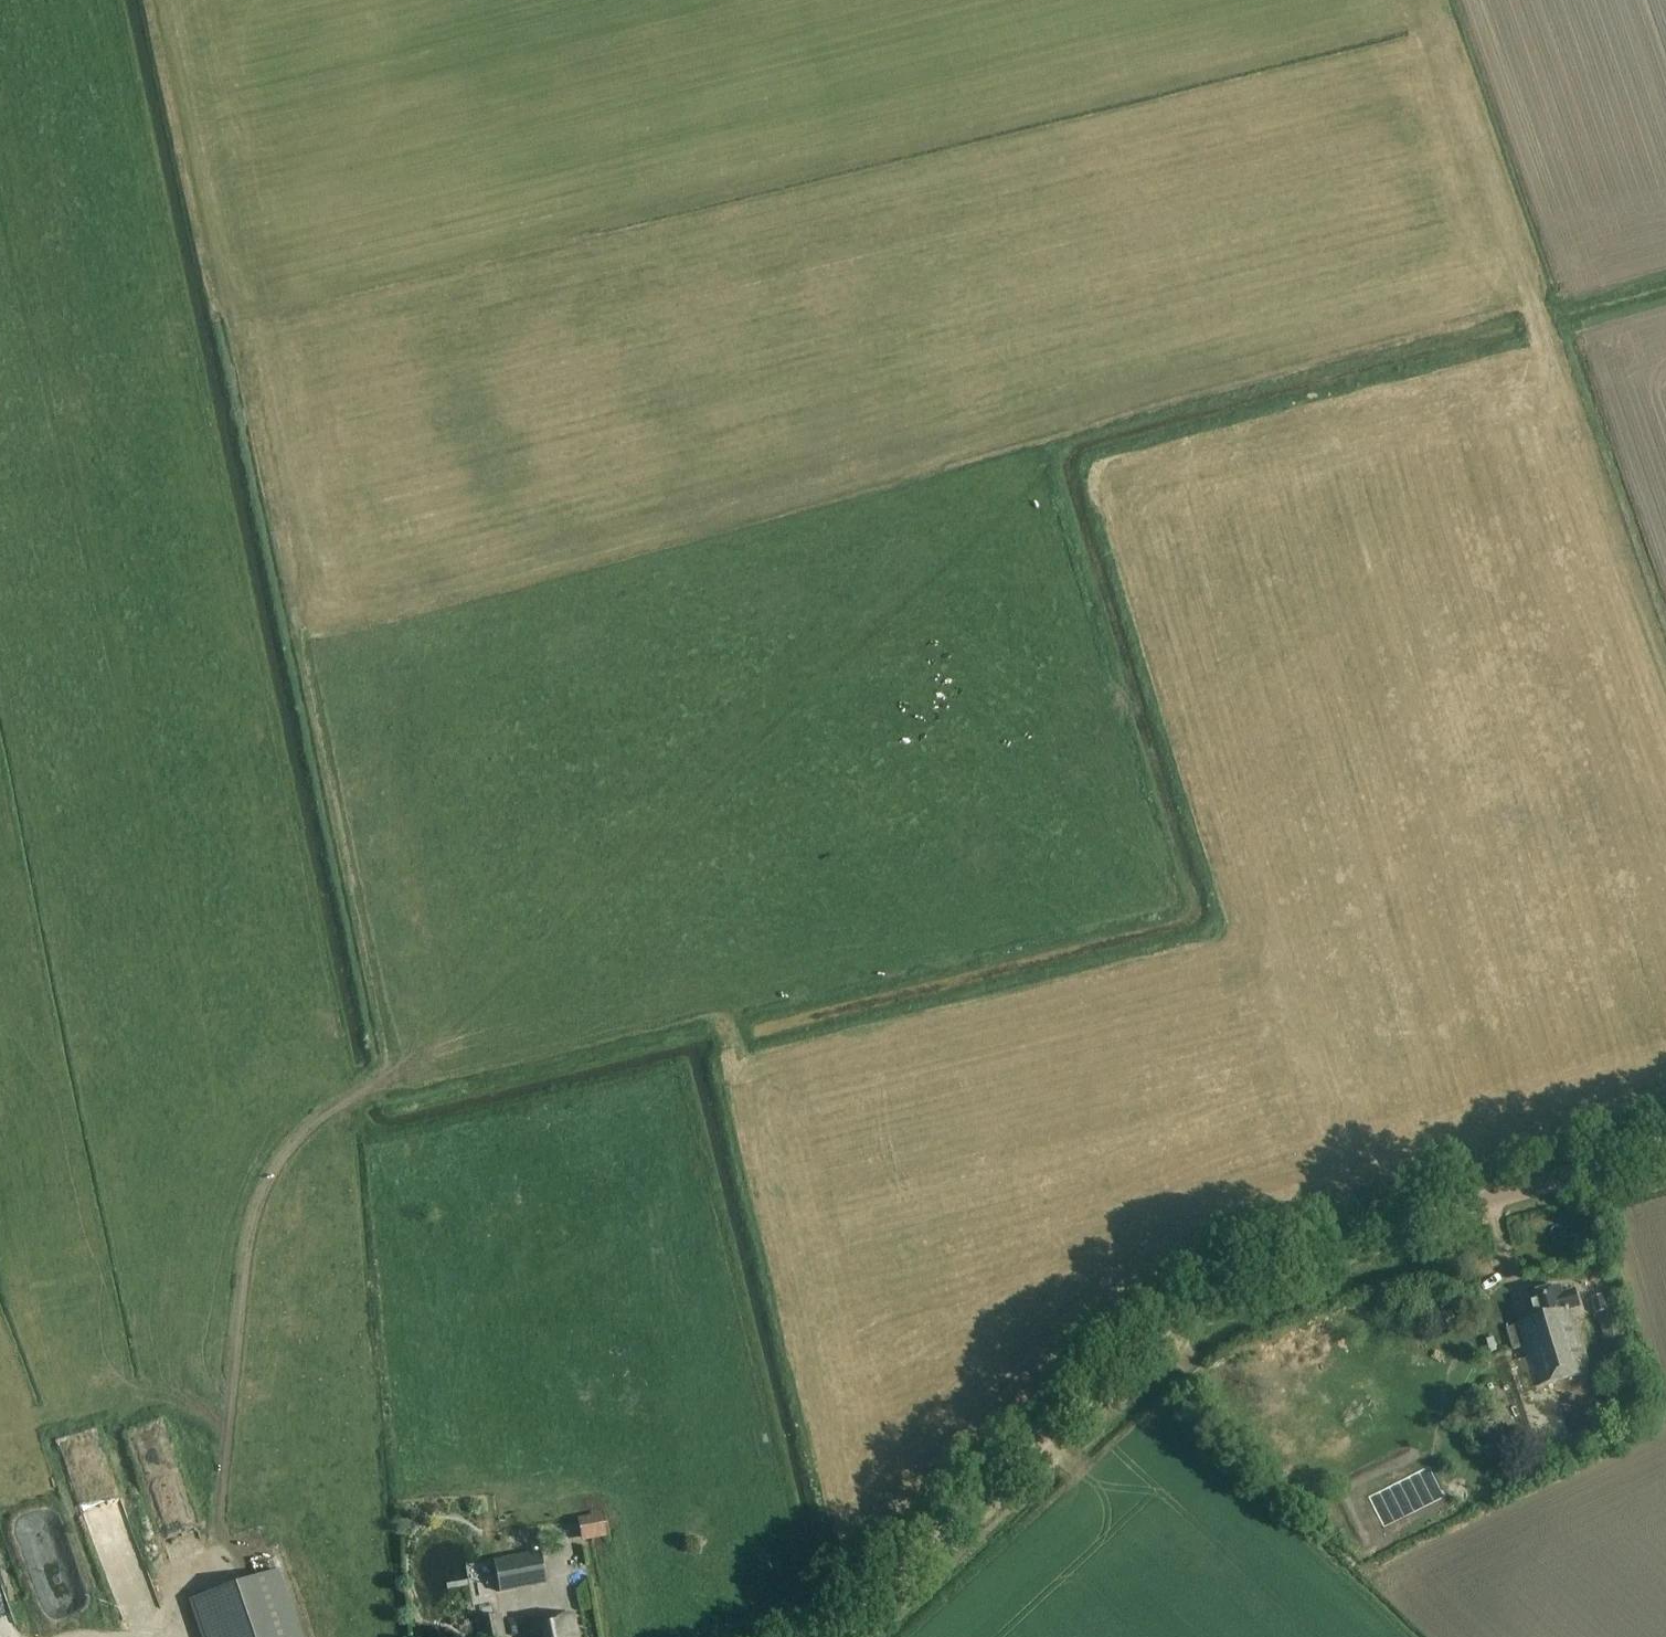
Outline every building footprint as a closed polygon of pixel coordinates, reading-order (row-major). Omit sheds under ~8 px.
[(1585,1272),(1605,1341),(1624,1335),(1617,1310),(1614,1310),(1601,1267),(1585,1272)] [(1563,1294),(1562,1291),(1561,1287),(1528,1296),(1535,1319),(1518,1324),(1537,1389),(1591,1373),(1573,1309),(1581,1307),(1576,1290),(1563,1294)] [(1533,1398),(1514,1335),(1487,1343),(1506,1406),(1533,1398)] [(499,1594),(545,1585),(539,1554),(493,1563),(499,1594)] [(201,1636),(301,1636),(277,1571),(189,1602),(201,1636)] [(573,1613),(525,1623),(527,1636),(578,1636),(573,1613)] [(478,1636),(504,1636),(499,1615),(474,1620),(478,1636)]
